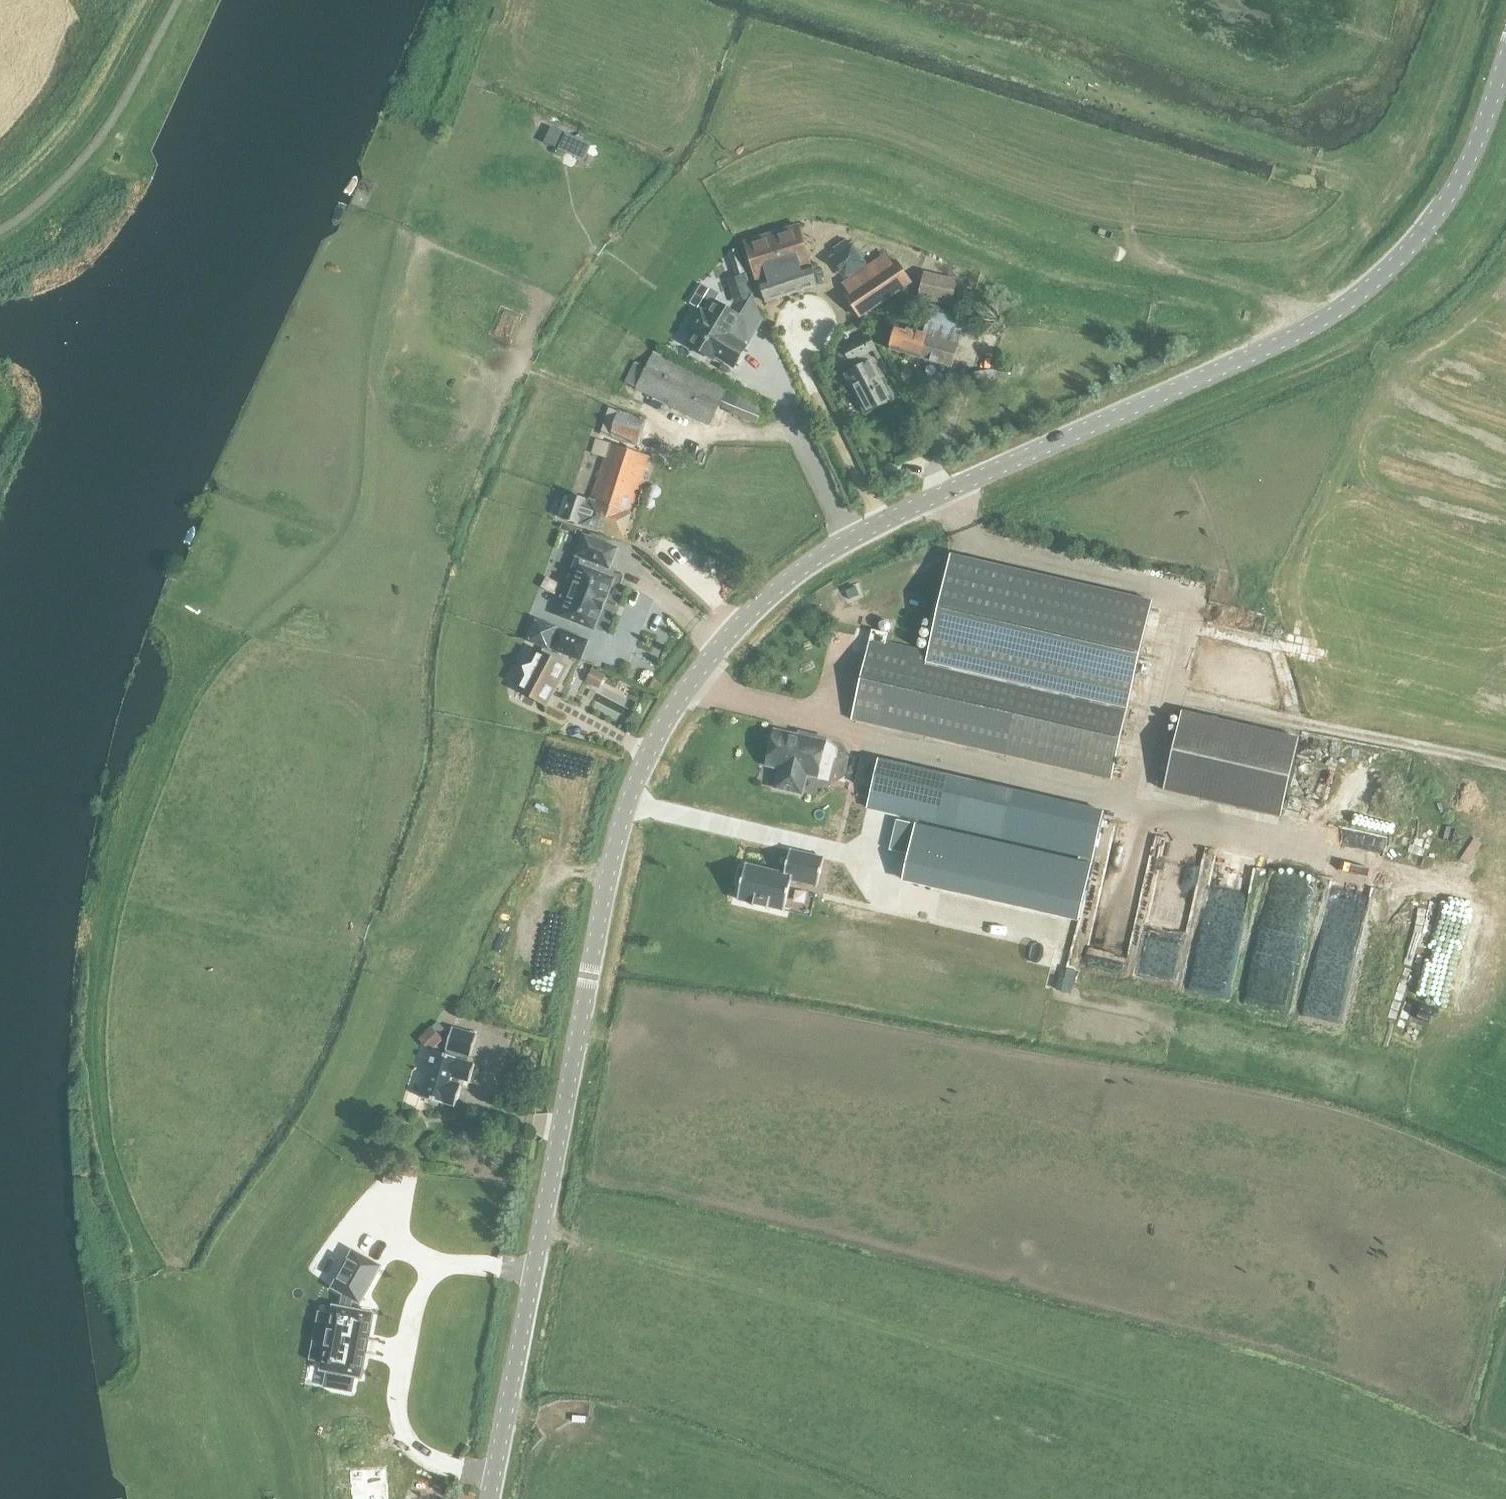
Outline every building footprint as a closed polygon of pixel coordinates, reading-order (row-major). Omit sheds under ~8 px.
[(591,146),(566,134),(559,150),(584,161),(591,146)] [(760,283),(766,303),(817,287),(799,226),(745,242),(758,283),(760,283)] [(835,256),(849,276),(867,264),(853,244),(835,256)] [(845,284),(850,294),(846,297),(860,318),(912,283),(898,262),(894,265),(888,255),(867,269),(845,284)] [(737,278),(744,301),(752,299),(753,297),(746,275),(737,278)] [(952,305),(957,285),(926,277),(921,298),(952,305)] [(734,368),(748,346),(730,336),(741,317),(715,302),(708,314),(701,309),(688,331),(695,335),(688,345),(714,361),(716,358),(734,368)] [(922,334),(896,327),(889,350),(952,368),(967,315),(931,305),(922,334)] [(844,350),(851,362),(876,350),(869,337),(844,350)] [(636,362),(625,383),(636,389),(636,390),(708,426),(726,390),(654,354),(647,368),(636,362)] [(892,402),(872,363),(847,375),(867,415),(892,402)] [(738,391),(730,408),(760,422),(767,405),(738,391)] [(603,434),(637,445),(645,421),(611,410),(603,434)] [(607,506),(600,532),(624,539),(650,458),(608,444),(590,502),(607,506)] [(564,520),(600,532),(607,506),(590,502),(572,496),(564,520)] [(566,601),(561,615),(593,629),(600,611),(602,611),(607,598),(606,598),(613,580),(604,577),(608,568),(609,568),(616,550),(585,537),(578,556),(586,559),(583,569),(582,568),(576,583),(568,580),(561,599),(566,601)] [(699,568),(710,573),(716,561),(705,556),(699,568)] [(888,635),(873,631),(852,720),(1111,780),(1153,603),(1152,603),(1151,604),(951,558),(929,653),(886,643),(888,635)] [(588,641),(537,621),(529,640),(581,660),(588,641)] [(519,691),(545,705),(566,666),(540,652),(533,666),(521,666),(527,676),(519,691)] [(605,677),(593,670),(587,682),(599,688),(605,677)] [(1164,791),(1281,818),(1299,740),(1182,713),(1164,791)] [(830,744),(825,743),(824,742),(825,739),(811,736),(811,739),(776,731),(775,736),(771,738),(770,745),(772,749),(768,766),(780,769),(776,789),(802,795),(807,775),(828,781),(833,760),(836,757),(837,752),(836,749),(830,744)] [(1103,814),(878,761),(867,807),(1092,860),(1103,814)] [(1091,864),(916,823),(903,878),(1078,919),(1091,864)] [(791,879),(818,886),(824,859),(790,851),(784,874),(745,865),(744,870),(740,869),(737,882),(741,883),(737,900),(753,903),(753,906),(768,910),(768,907),(784,910),(791,879)] [(432,1028),(422,1037),(434,1049),(443,1039),(439,1035),(433,1029),(432,1028)] [(447,1051),(446,1056),(434,1053),(421,1098),(442,1104),(443,1103),(456,1107),(462,1086),(459,1085),(460,1079),(470,1082),(475,1065),(466,1062),(468,1057),(470,1057),(476,1036),(451,1029),(445,1050),(447,1051)] [(360,1304),(381,1267),(353,1251),(332,1288),(344,1295),(341,1308),(336,1307),(334,1307),(333,1309),(334,1309),(322,1368),(321,1370),(324,1371),(324,1370),(328,1371),(325,1387),(352,1392),(355,1376),(359,1377),(359,1378),(361,1378),(374,1314),(351,1310),(353,1299),(360,1304)] [(358,1498),(391,1498),(388,1468),(356,1471),(358,1498)]
